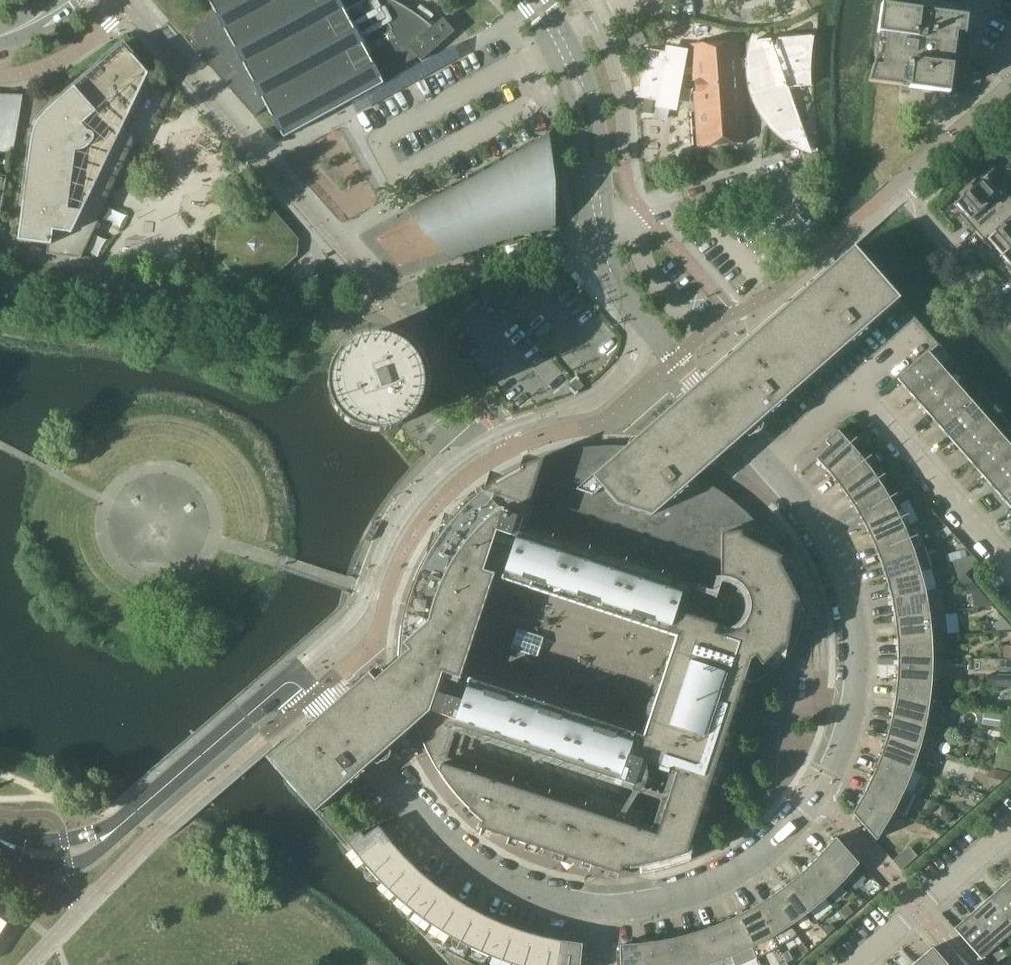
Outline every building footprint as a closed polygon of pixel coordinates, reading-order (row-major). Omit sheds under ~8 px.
[(215,11),(185,37),(254,116),(266,106),(284,138),(384,83),(380,77),(393,70),(395,75),(408,68),(405,63),(418,57),(421,61),(455,31),(443,17),(432,26),(426,21),(419,16),(413,12),(406,7),(399,3),(393,0),(209,0),(215,11)] [(963,95),(971,36),(965,35),(968,16),(881,4),(871,82),(963,95)] [(690,74),(694,73),(700,145),(745,142),(740,69),(743,68),(747,67),(751,67),(751,72),(751,77),(752,82),(753,87),(755,92),(756,97),(758,101),(760,106),(763,111),(766,115),(769,119),(772,123),(775,127),(779,130),(783,134),(787,137),(788,136),(787,135),(793,135),(795,118),(787,103),(791,94),(788,87),(805,86),(805,87),(806,87),(806,79),(806,71),(806,62),(806,54),(807,45),(809,37),(812,37),(812,36),(757,40),(756,39),(754,44),(753,49),(752,53),(751,58),(739,59),(738,42),(692,45),(694,67),(684,68),(687,56),(667,52),(647,49),(640,87),(634,88),(636,98),(645,96),(645,97),(645,98),(658,101),(669,103),(675,74),(678,75),(682,75),(686,75),(690,74)] [(123,44),(48,110),(45,113),(43,116),(40,119),(38,122),(36,126),(34,130),(33,134),(32,138),(31,142),(18,240),(48,244),(47,254),(81,258),(137,143),(127,127),(134,112),(130,111),(148,73),(123,44)] [(14,145),(22,99),(0,98),(0,149),(14,145)] [(511,236),(512,239),(513,242),(515,241),(513,236),(529,232),(531,236),(532,236),(530,231),(546,228),(548,231),(549,231),(548,228),(553,227),(553,230),(554,230),(554,225),(552,225),(547,137),(548,137),(548,133),(546,133),(546,136),(533,145),(531,141),(530,142),(532,146),(518,154),(516,150),(514,150),(516,155),(502,164),(500,158),(498,159),(500,164),(486,172),(484,167),(482,168),(485,173),(470,181),(468,176),(466,176),(469,182),(454,189),(452,184),(450,185),(453,190),(438,197),(436,193),(435,193),(436,198),(422,205),(420,201),(419,202),(420,206),(410,210),(408,208),(407,209),(410,212),(411,211),(451,256),(450,257),(453,260),(454,259),(452,257),(460,254),(461,257),(463,257),(461,253),(477,247),(479,252),(480,252),(478,247),(494,241),(496,247),(497,246),(495,241),(511,236)] [(1010,201),(1010,199),(1003,190),(1000,193),(986,177),(988,176),(987,175),(973,187),(970,184),(960,193),(962,196),(954,204),(955,205),(957,203),(979,229),(1010,201)] [(219,230),(218,239),(217,253),(252,293),(296,254),(297,240),(258,195),(219,230)] [(1002,255),(1010,247),(1010,201),(979,229),(1002,255)] [(743,509),(730,498),(714,487),(697,478),(696,477),(899,298),(854,246),(627,446),(609,446),(592,447),(575,449),(559,453),(545,457),(531,462),(515,469),(499,478),(484,489),(470,500),(459,510),(450,521),(437,538),(425,556),(419,568),(414,581),(407,603),(402,625),(401,625),(399,642),(398,659),(375,679),(369,673),(269,760),(272,763),(315,812),(359,773),(416,723),(424,745),(430,757),(440,774),(455,793),(466,806),(483,821),(480,828),(620,874),(622,866),(638,865),(663,861),(687,853),(742,686),(752,683),(761,679),(770,673),(778,667),(785,659),(791,651),(796,642),(800,633),(828,630),(825,616),(822,602),(812,574),(798,548),(784,560),(770,539),(755,521),(743,509)] [(1010,265),(1010,247),(1002,255),(1010,265)] [(360,338),(356,339),(351,342),(346,346),(342,350),(338,355),(334,360),(332,365),(330,370),(330,371),(329,377),(328,383),(328,389),(330,395),(332,401),(334,406),(337,411),(341,416),(345,420),(350,424),(355,426),(360,429),(365,430),(371,431),(377,432),(382,431),(388,430),(393,428),(398,426),(403,423),(408,419),(412,415),(416,410),(419,404),(421,399),(423,393),(424,386),(424,380),(423,374),(421,368),(419,363),(416,357),(412,352),(408,348),(404,344),(398,341),(393,338),(387,337),(381,335),(375,335),(372,335),(370,336),(366,336),(363,337),(360,338)] [(898,379),(913,396),(943,369),(928,352),(898,379)] [(958,385),(943,369),(913,396),(927,412),(958,385)] [(579,392),(578,391),(584,386),(579,379),(580,379),(577,376),(570,381),(571,382),(568,385),(570,388),(576,395),(579,392)] [(972,401),(958,385),(927,412),(941,428),(972,401)] [(986,418),(972,401),(941,428),(956,445),(986,418)] [(956,445),(970,461),(1001,434),(986,418),(956,445)] [(857,452),(838,430),(826,441),(829,446),(816,458),(831,474),(857,452)] [(1001,434),(970,461),(984,477),(1010,453),(1010,446),(1001,434)] [(871,470),(857,452),(831,474),(843,490),(871,470)] [(884,459),(879,452),(872,458),(877,464),(884,459)] [(984,477),(998,493),(1010,482),(1010,453),(984,477)] [(885,473),(892,482),(902,474),(894,465),(885,473)] [(843,490),(854,506),(884,488),(871,470),(843,490)] [(998,493),(1010,508),(1010,482),(998,493)] [(895,508),(884,488),(854,506),(864,524),(895,508)] [(864,524),(873,542),(905,528),(910,526),(900,505),(895,508),(864,524)] [(922,521),(932,516),(929,508),(919,512),(922,521)] [(913,549),(905,528),(873,542),(881,561),(913,549)] [(924,545),(913,549),(881,561),(887,580),(920,570),(932,567),(924,545)] [(967,557),(965,549),(953,552),(956,560),(967,557)] [(920,570),(887,580),(892,599),(926,592),(920,570)] [(960,584),(964,595),(971,592),(980,590),(971,580),(960,584)] [(926,592),(892,599),(895,619),(930,614),(946,612),(942,589),(926,592)] [(930,614),(895,619),(897,639),(932,636),(948,635),(946,612),(930,614)] [(1003,616),(993,625),(998,631),(1010,630),(1010,626),(1003,616)] [(897,639),(898,659),(933,659),(932,636),(897,639)] [(932,681),(933,659),(898,659),(897,679),(932,681)] [(989,675),(989,685),(1010,687),(1010,675),(989,675)] [(897,679),(895,699),(930,704),(932,681),(897,679)] [(945,706),(930,704),(895,699),(892,719),(926,726),(937,728),(941,729),(945,706)] [(1004,706),(1003,714),(1010,715),(1010,707),(1004,706)] [(984,715),(983,726),(1004,729),(1006,718),(984,715)] [(937,728),(926,726),(892,719),(887,738),(920,748),(920,747),(931,750),(937,728)] [(913,769),(920,748),(887,738),(881,757),(913,769)] [(905,790),(913,769),(881,757),(873,775),(905,790)] [(988,777),(999,780),(1002,771),(990,767),(988,777)] [(915,794),(905,790),(873,775),(864,793),(895,810),(906,815),(915,794)] [(877,840),(895,810),(864,793),(853,813),(877,840)] [(940,819),(950,823),(954,814),(944,809),(940,819)] [(365,865),(392,843),(378,826),(364,837),(360,832),(347,842),(365,865)] [(818,858),(843,882),(859,863),(836,837),(818,858)] [(405,858),(392,843),(365,865),(380,882),(405,858)] [(903,852),(893,860),(902,870),(911,862),(903,852)] [(380,882),(396,897),(419,872),(405,858),(380,882)] [(803,872),(826,897),(843,882),(818,858),(803,872)] [(435,884),(419,872),(396,897),(413,912),(435,884)] [(826,897),(803,872),(788,884),(809,912),(826,897)] [(451,896),(435,884),(413,912),(431,925),(451,896)] [(809,912),(788,884),(772,896),(791,925),(809,912)] [(988,899),(1010,925),(1010,892),(1004,885),(988,899)] [(468,907),(451,896),(431,925),(450,937),(468,907)] [(772,896),(755,907),(772,937),(778,947),(798,935),(791,925),(772,896)] [(972,913),(999,944),(1010,933),(1010,925),(988,899),(972,913)] [(485,916),(468,907),(450,937),(470,947),(485,916)] [(737,916),(752,947),(772,937),(755,907),(737,916)] [(982,959),(999,944),(972,913),(955,928),(982,959)] [(504,924),(485,916),(470,947),(491,956),(504,924)] [(737,916),(719,924),(735,964),(741,964),(757,958),(752,948),(752,947),(737,916)] [(832,923),(824,930),(828,935),(836,928),(832,923)] [(504,924),(491,956),(512,964),(523,931),(504,924)] [(719,924),(700,931),(711,964),(731,964),(735,964),(719,924)] [(523,931),(512,964),(515,964),(535,964),(542,937),(523,931)] [(700,931),(680,937),(688,964),(711,964),(700,931)] [(535,964),(557,964),(562,941),(542,937),(535,964)] [(680,937),(661,941),(665,964),(688,964),(680,937)] [(562,941),(557,964),(580,964),(583,944),(562,941)] [(661,941),(641,944),(643,964),(665,964),(661,941)] [(641,944),(620,945),(621,964),(643,964),(641,944)] [(803,946),(793,954),(799,961),(808,952),(803,946)] [(916,962),(918,964),(949,964),(933,947),(916,962)] [(788,951),(782,954),(787,963),(793,960),(788,951)]
